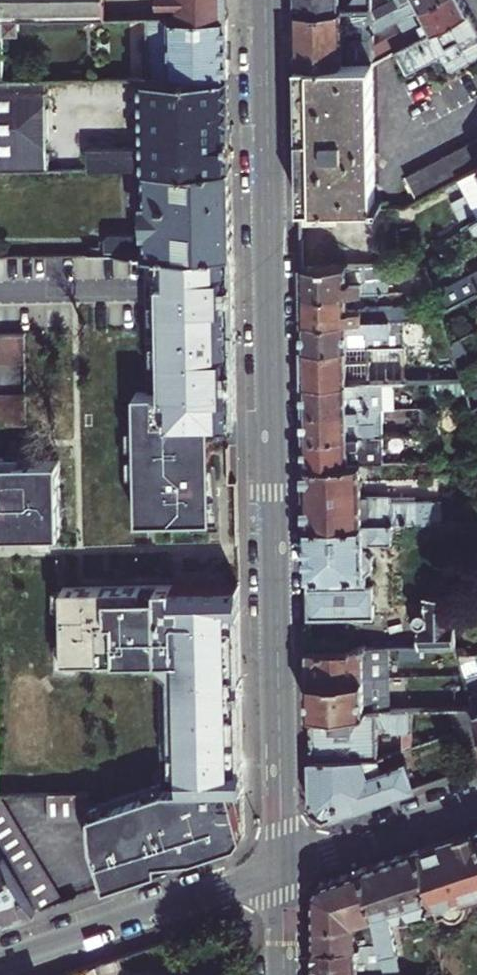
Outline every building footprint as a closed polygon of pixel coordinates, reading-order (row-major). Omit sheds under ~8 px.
[(3,21),(19,21),(106,19),(105,0),(3,0),(3,21)] [(164,3),(176,3),(177,18),(228,17),(227,2),(227,0),(164,0),(164,3)] [(341,10),(372,9),(371,0),(297,0),(297,11),(341,10)] [(398,20),(436,0),(397,0),(400,6),(372,21),(373,34),(379,30),(398,20)] [(372,11),(372,21),(400,6),(397,0),(392,0),(372,11)] [(469,11),(463,0),(436,0),(398,20),(404,32),(381,44),(380,39),(379,30),(373,34),(373,38),(373,48),(374,61),(385,56),(469,11)] [(164,3),(164,18),(177,18),(176,3),(164,3)] [(342,39),(341,10),(297,11),(298,63),(374,61),(373,48),(342,47),(342,39)] [(476,40),(476,26),(469,11),(385,56),(400,83),(436,65),(435,64),(461,50),(461,49),(476,40)] [(228,17),(177,18),(164,18),(148,18),(148,78),(229,78),(228,17)] [(3,21),(3,36),(14,37),(20,32),(19,21),(3,21)] [(373,38),(342,39),(342,47),(373,48),(373,38)] [(436,65),(442,76),(476,58),(476,40),(461,49),(461,50),(435,64),(436,65)] [(298,63),(300,206),(329,206),(377,204),(374,61),(298,63)] [(140,147),(110,147),(88,148),(88,156),(88,170),(91,170),(146,169),(231,168),(229,78),(148,78),(145,78),(144,94),(143,94),(143,124),(141,125),(137,129),(137,141),(140,147)] [(48,170),(49,80),(3,80),(0,80),(0,171),(48,170)] [(459,176),(476,167),(476,137),(403,176),(415,199),(459,176)] [(88,170),(88,156),(78,157),(78,170),(88,170)] [(459,176),(476,212),(476,167),(459,176)] [(107,247),(107,254),(145,254),(232,253),(231,168),(146,169),(147,203),(145,204),(138,210),(138,222),(146,229),(147,229),(147,238),(139,239),(127,234),(111,234),(106,238),(107,247)] [(300,206),(301,225),(329,224),(329,206),(300,206)] [(468,222),(465,230),(437,245),(442,255),(476,237),(476,218),(468,222)] [(232,253),(145,254),(147,393),(136,393),(138,521),(213,519),(212,421),(235,421),(232,253)] [(302,293),(347,292),(389,290),(389,283),(397,283),(397,277),(365,278),(365,264),(301,265),(302,293)] [(449,307),(476,292),(476,269),(441,289),(449,307)] [(302,293),(303,321),(403,318),(403,303),(348,305),(347,292),(302,293)] [(403,318),(303,321),(304,383),(383,380),(404,380),(403,318)] [(25,363),(24,333),(0,333),(0,363),(25,363)] [(472,361),(461,337),(451,343),(459,368),(472,361)] [(304,383),(304,410),(367,408),(375,408),(384,407),(383,380),(304,383)] [(11,424),(25,423),(25,395),(10,395),(0,396),(0,424),(11,424)] [(367,408),(304,410),(305,437),(361,435),(376,435),(384,434),(384,407),(375,408),(367,408)] [(376,435),(361,435),(305,437),(305,464),(362,462),(368,462),(377,462),(385,462),(384,434),(376,435)] [(61,534),(60,461),(0,462),(0,535),(61,534)] [(362,462),(305,464),(307,524),(409,522),(409,525),(419,524),(419,506),(433,506),(434,523),(442,523),(442,499),(392,501),(391,494),(363,494),(362,462)] [(419,506),(419,524),(434,523),(433,506),(419,506)] [(409,522),(307,524),(308,618),(373,616),(373,585),(367,585),(367,574),(373,567),(373,557),(366,551),(364,551),(364,543),(393,542),(393,538),(404,538),(409,532),(409,525),(409,522)] [(91,845),(104,888),(237,843),(243,834),(241,697),(242,697),(242,680),(240,680),(239,585),(202,586),(62,588),(64,669),(159,667),(161,784),(88,808),(88,818),(86,818),(91,845)] [(419,623),(419,647),(453,647),(453,595),(425,595),(425,610),(419,610),(416,612),(415,614),(415,617),(416,620),(419,623)] [(310,713),(390,711),(388,648),(309,650),(310,713)] [(475,709),(476,714),(476,660),(475,654),(457,656),(475,709)] [(472,768),(476,766),(476,714),(475,709),(453,710),(459,730),(472,768)] [(413,731),(413,710),(390,711),(310,713),(311,761),(378,758),(377,726),(387,726),(395,732),(413,731)] [(4,743),(2,785),(48,788),(49,764),(21,762),(22,744),(4,743)] [(378,758),(311,761),(312,810),(324,818),(413,788),(405,764),(382,771),(380,764),(378,758)] [(46,819),(86,818),(85,793),(46,794),(46,819)] [(0,802),(0,853),(2,856),(36,911),(63,902),(0,802)] [(433,912),(436,920),(442,917),(446,921),(451,924),(458,923),(464,919),(467,914),(467,908),(467,903),(466,902),(476,899),(476,830),(419,849),(431,913),(433,912)] [(419,849),(362,868),(373,917),(379,943),(386,974),(402,974),(392,924),(431,913),(419,849)] [(0,857),(0,923),(36,911),(2,856),(0,857)] [(355,919),(373,917),(362,868),(320,882),(313,892),(314,946),(364,944),(364,937),(356,938),(355,919)] [(379,943),(364,944),(314,946),(315,974),(386,974),(379,943)]
